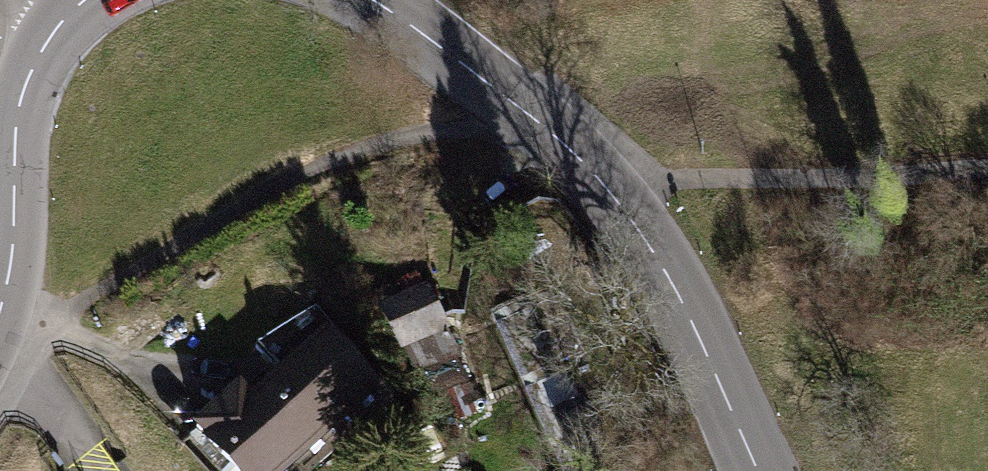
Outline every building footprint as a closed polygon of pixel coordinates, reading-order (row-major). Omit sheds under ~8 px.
[(466,384),(464,376),(476,371),(443,277),(393,295),(429,397),(466,384)] [(191,434),(223,470),(296,470),(387,390),(322,318),(191,434)]
